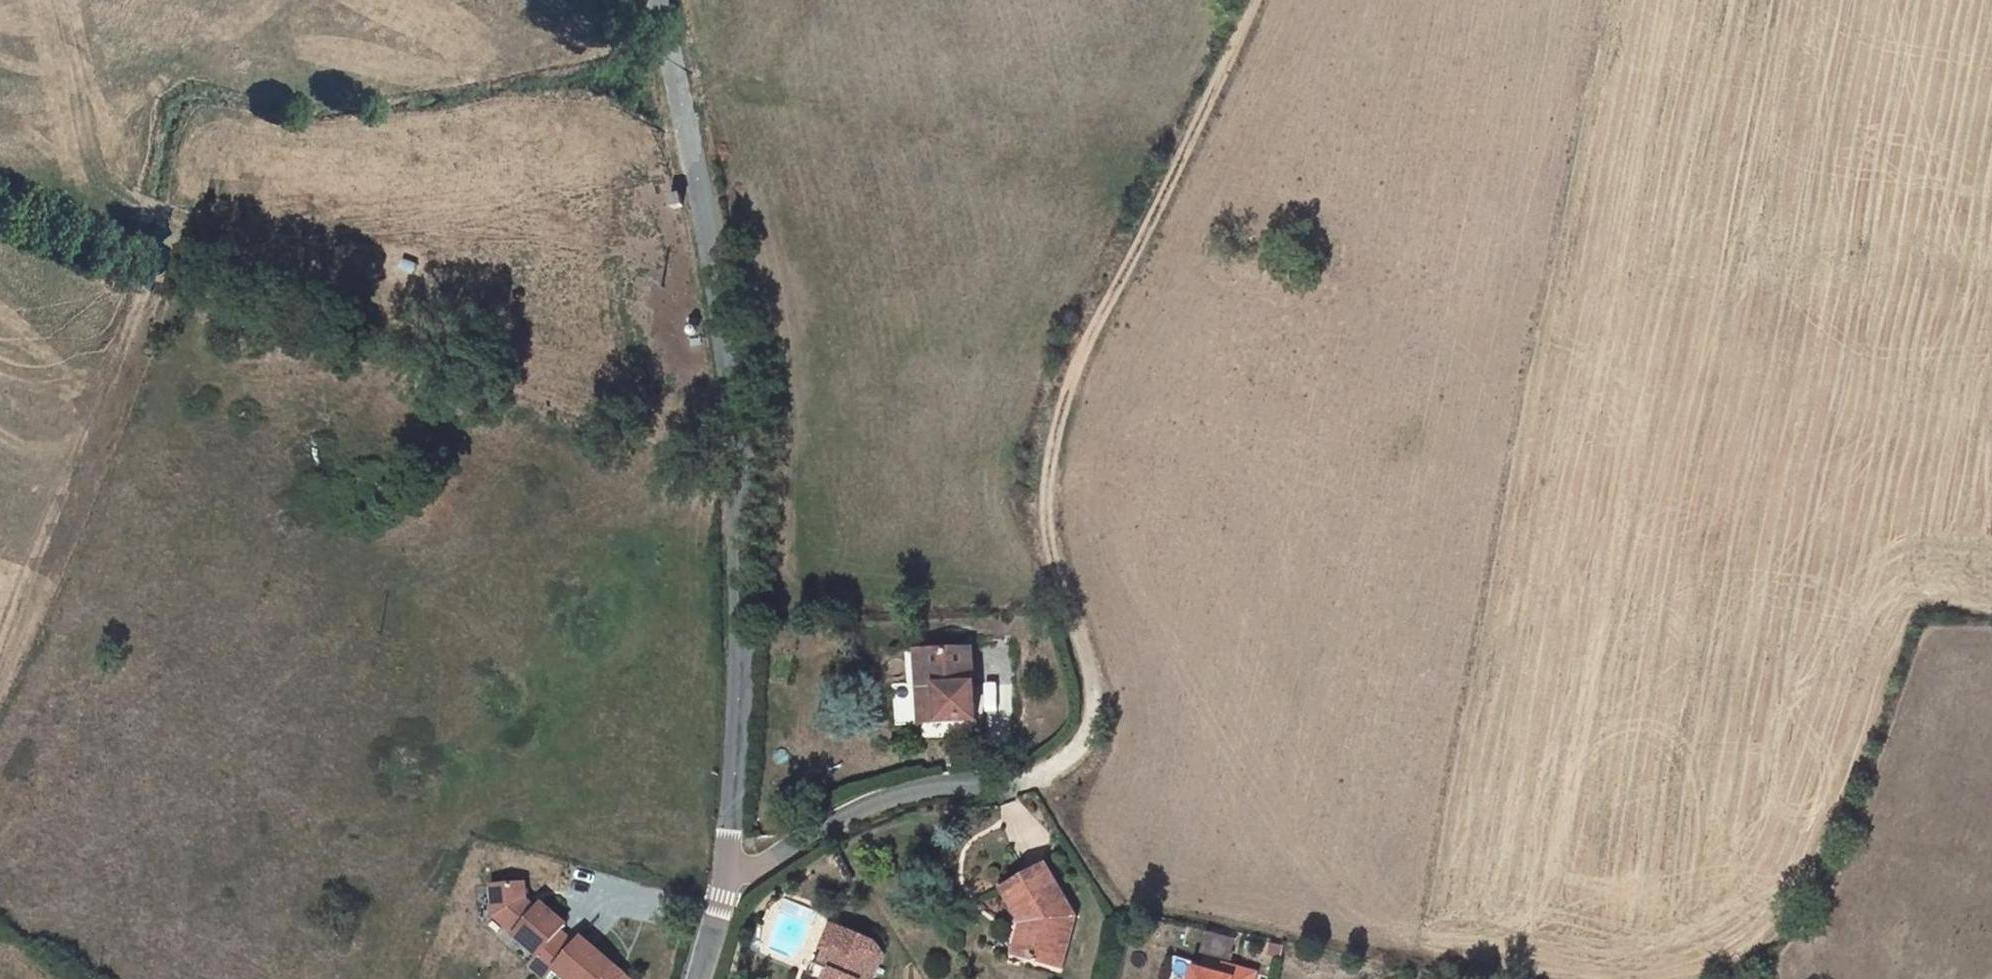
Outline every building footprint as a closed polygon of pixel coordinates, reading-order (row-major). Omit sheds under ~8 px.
[(669,200),(670,212),(682,210),(681,199),(669,200)] [(982,726),(980,654),(930,655),(933,727),(982,726)] [(1047,855),(1012,875),(1030,908),(1035,943),(1074,940),(1069,894),(1047,855)] [(499,882),(500,902),(513,913),(509,919),(523,931),(521,932),(545,952),(536,962),(552,976),(561,965),(577,978),(639,978),(638,977),(588,934),(582,941),(567,928),(572,921),(548,901),(543,906),(532,897),(531,879),(499,882)] [(513,913),(500,902),(509,919),(513,913)] [(901,959),(891,942),(850,925),(833,966),(848,972),(846,978),(893,978),(901,959)] [(1218,940),(1216,956),(1241,961),(1243,944),(1218,940)] [(1261,970),(1222,962),(1220,973),(1195,967),(1193,978),(1259,978),(1261,970)] [(833,966),(828,978),(846,978),(848,972),(833,966)]
